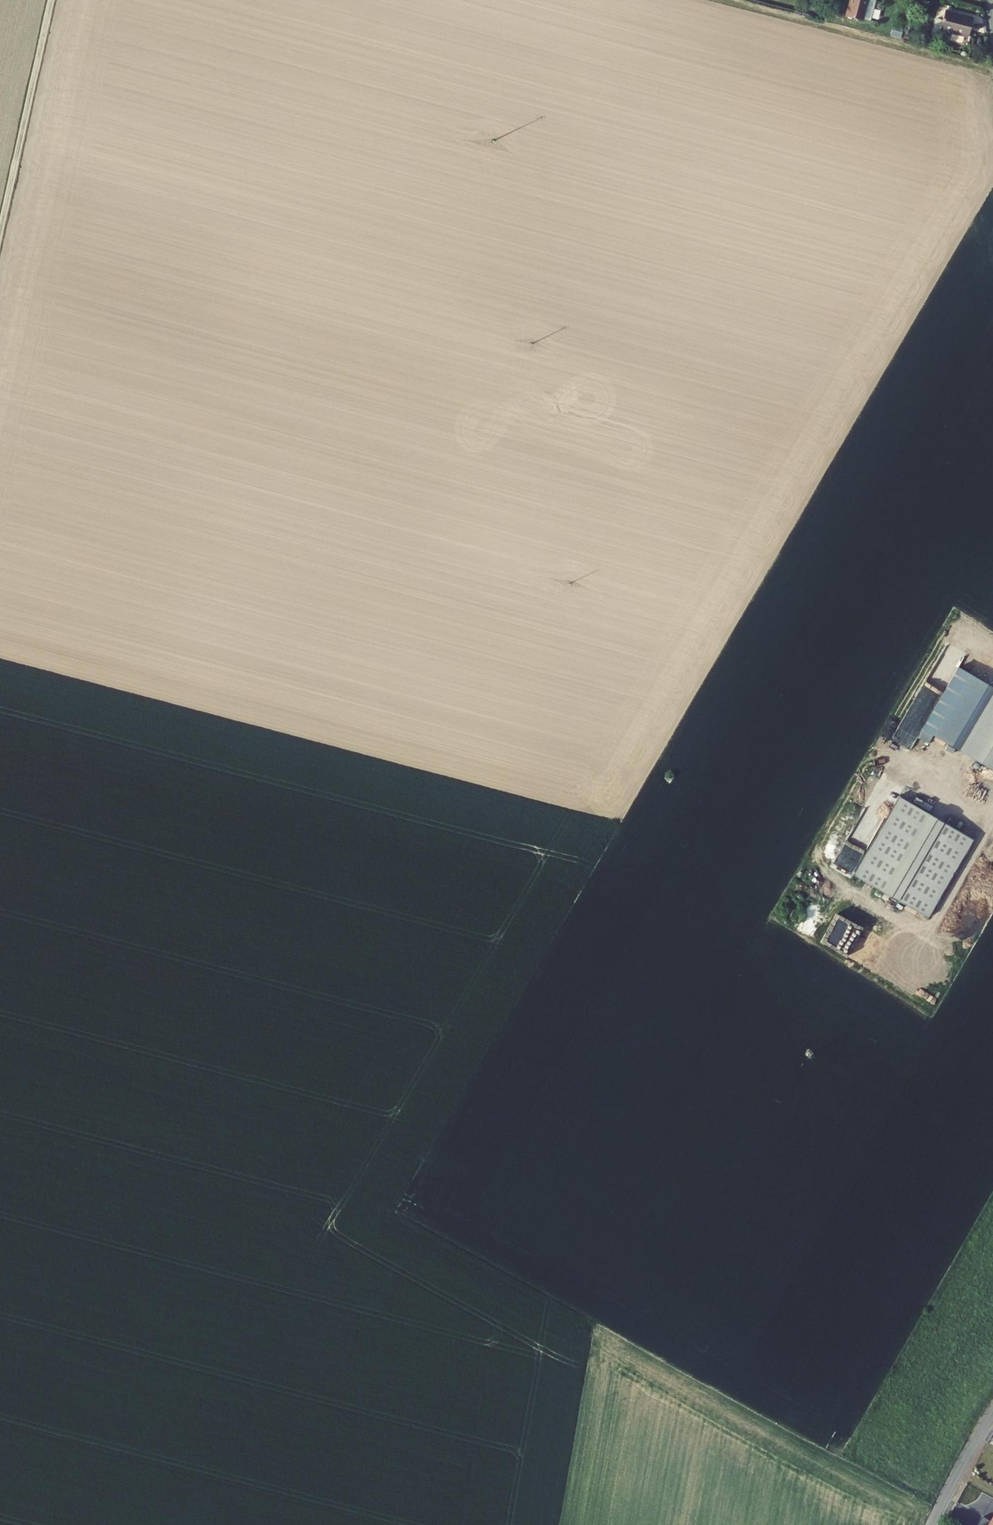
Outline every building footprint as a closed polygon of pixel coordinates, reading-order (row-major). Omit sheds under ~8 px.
[(845,17),(861,21),(867,0),(869,1),(869,0),(851,0),(845,17)] [(974,20),(945,11),(942,21),(937,20),(934,29),(939,31),(939,33),(968,41),(974,20)] [(932,733),(942,739),(992,769),(992,687),(968,672),(932,733)] [(942,739),(932,733),(927,741),(938,747),(942,739)] [(899,795),(853,874),(927,917),(973,838),(899,795)] [(992,1521),(983,1516),(978,1524),(989,1524),(992,1521)]
